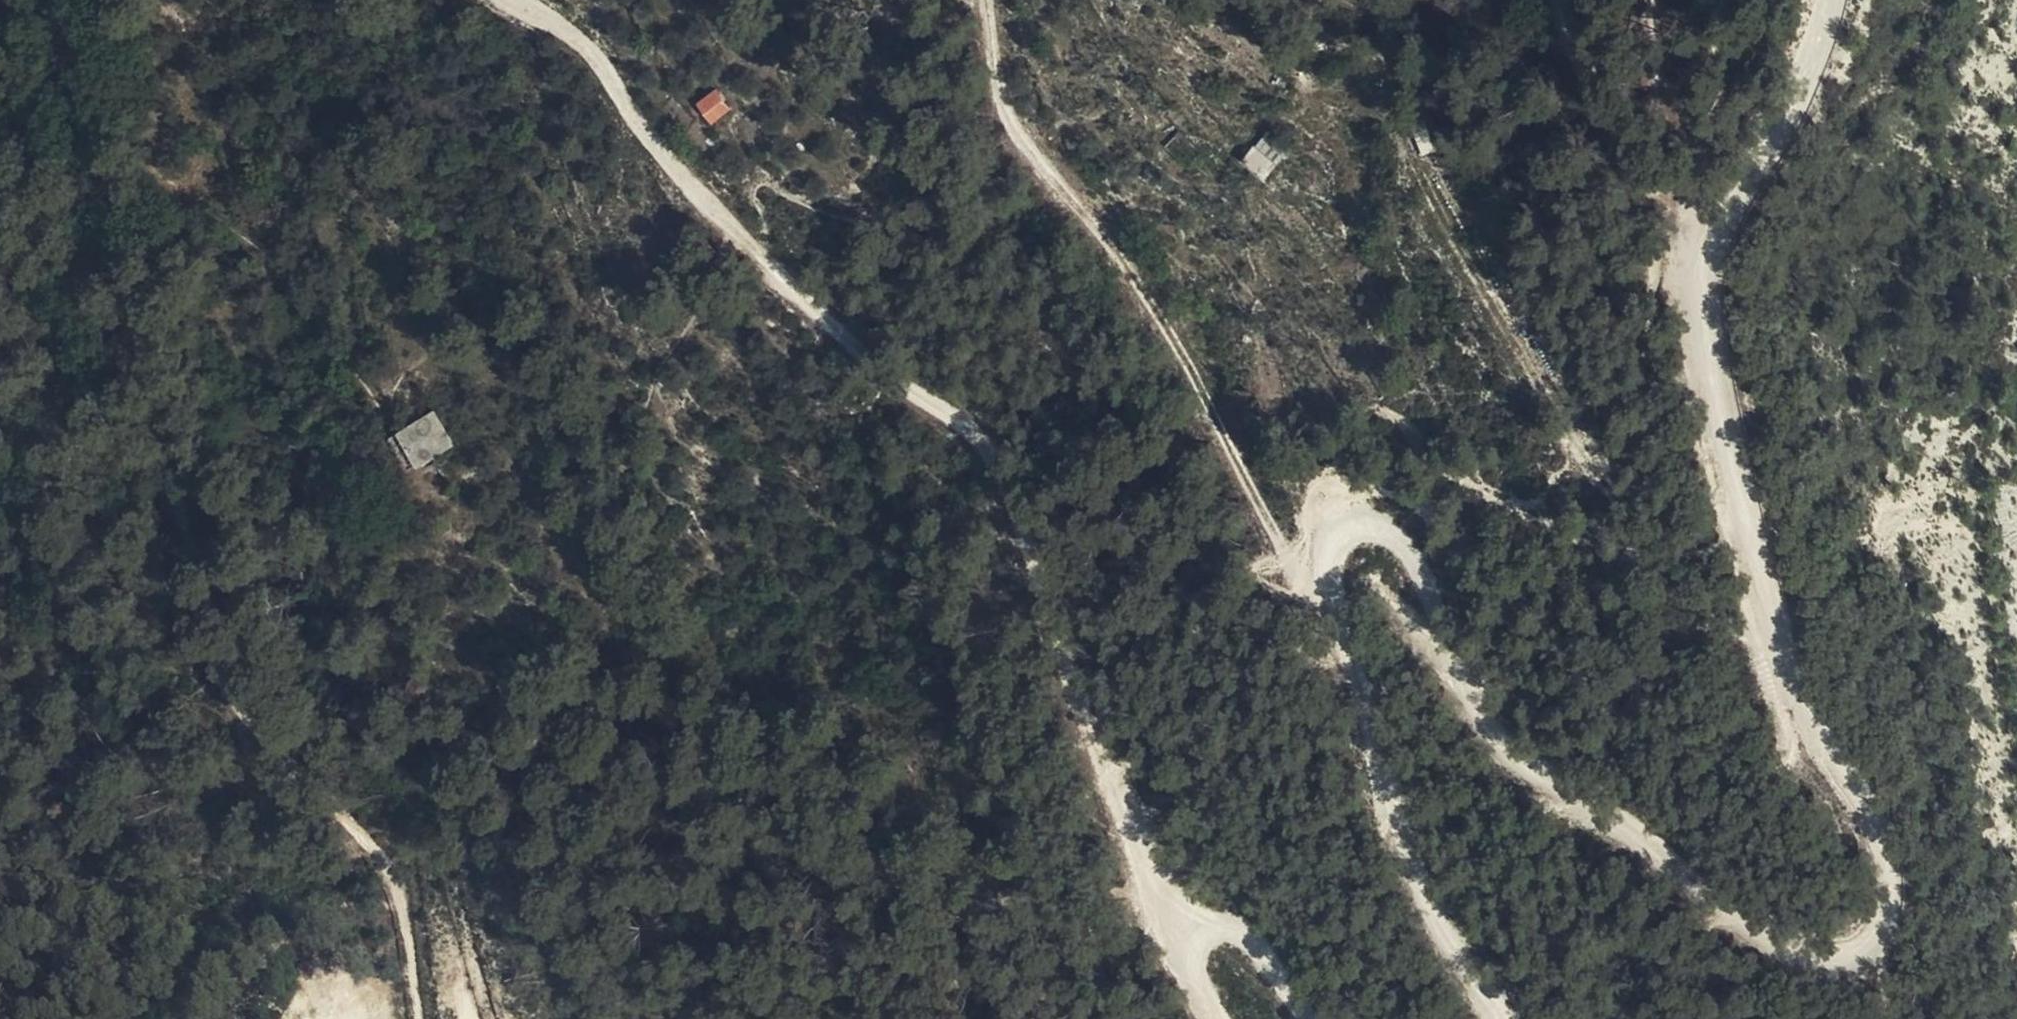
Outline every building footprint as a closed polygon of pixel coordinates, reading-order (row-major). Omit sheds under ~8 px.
[(712,92),(699,105),(712,121),(727,107),(712,92)] [(1245,154),(1265,173),(1287,150),(1266,131),(1245,154)] [(437,408),(405,430),(422,462),(456,441),(437,408)]
